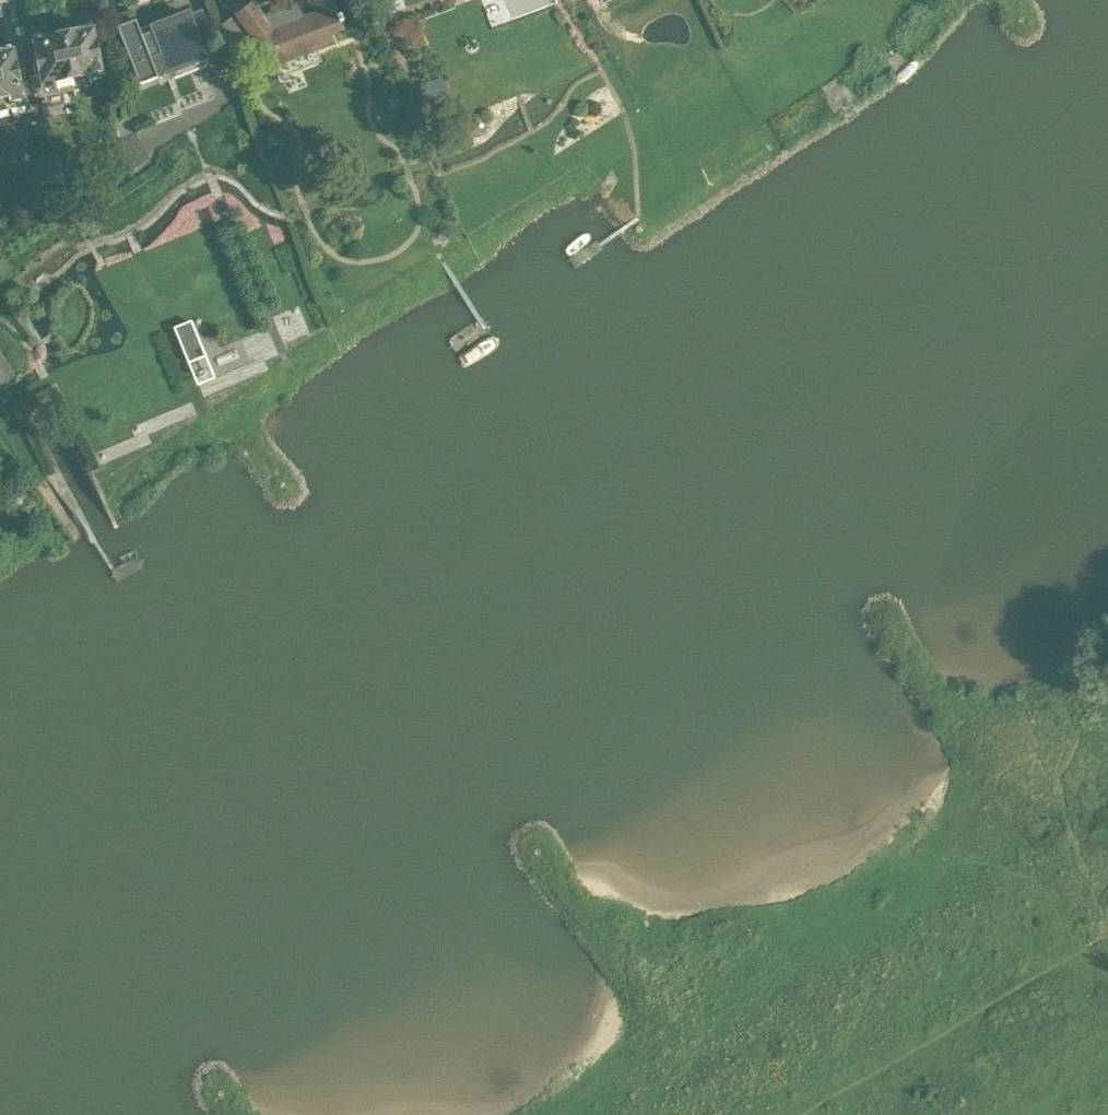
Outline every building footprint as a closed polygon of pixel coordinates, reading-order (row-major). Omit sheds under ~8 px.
[(335,5),(333,0),(252,0),(253,2),(221,25),(233,55),(254,47),(263,70),(335,43),(332,35),(345,31),(335,5)] [(401,0),(380,0),(385,14),(404,7),(401,0)] [(117,27),(139,84),(158,77),(155,70),(203,52),(188,12),(140,31),(136,20),(117,27)] [(63,33),(74,87),(91,83),(90,79),(103,77),(93,28),(81,30),(81,29),(63,33)] [(74,87),(63,33),(45,36),(45,38),(33,40),(43,89),(55,86),(55,90),(74,87)] [(11,104),(11,100),(23,98),(21,85),(27,84),(24,70),(18,71),(13,49),(1,51),(1,50),(0,51),(0,106),(11,104)] [(452,104),(442,77),(422,84),(431,111),(452,104)] [(109,188),(150,158),(135,132),(119,143),(100,157),(107,167),(99,172),(109,188)] [(61,164),(48,166),(51,182),(64,179),(61,164)] [(190,317),(171,325),(194,384),(213,377),(190,317)]
